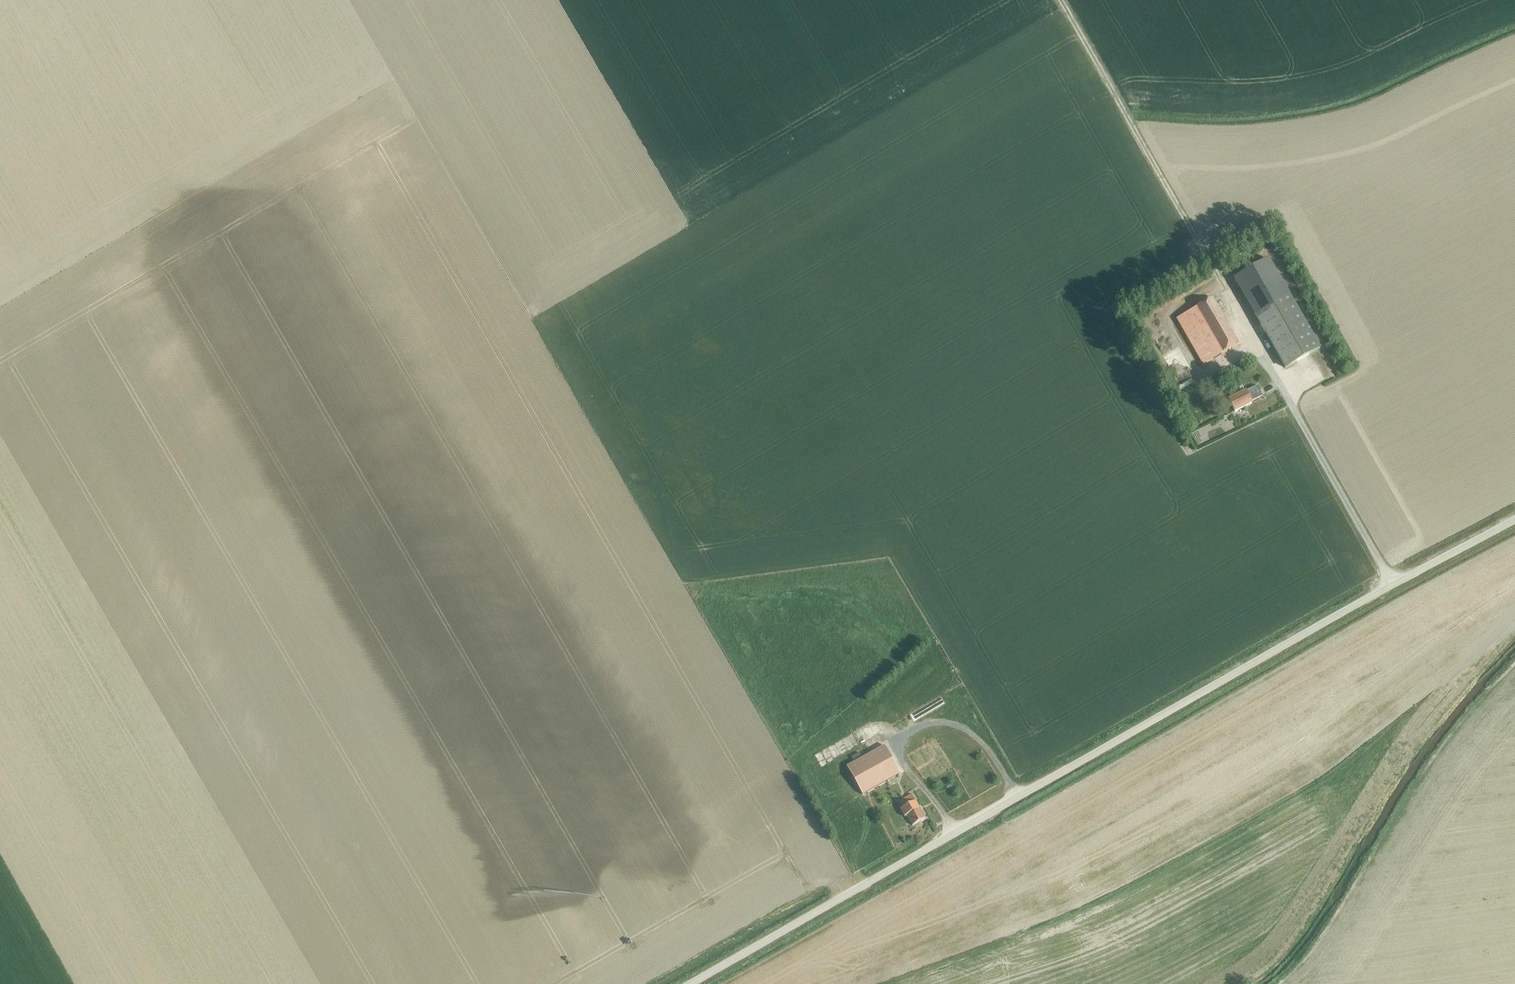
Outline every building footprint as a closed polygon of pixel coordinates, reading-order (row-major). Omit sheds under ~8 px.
[(1286,369),(1321,349),(1270,259),(1235,279),(1286,369)] [(1202,365),(1209,361),(1239,344),(1213,299),(1176,319),(1202,365)] [(1250,402),(1262,396),(1257,386),(1228,400),(1234,412),(1251,404),(1250,402)] [(957,698),(949,701),(951,707),(959,704),(957,698)] [(885,746),(847,767),(862,795),(900,774),(885,746)] [(912,825),(925,818),(912,794),(899,801),(903,807),(901,809),(905,817),(907,815),(912,825)]
